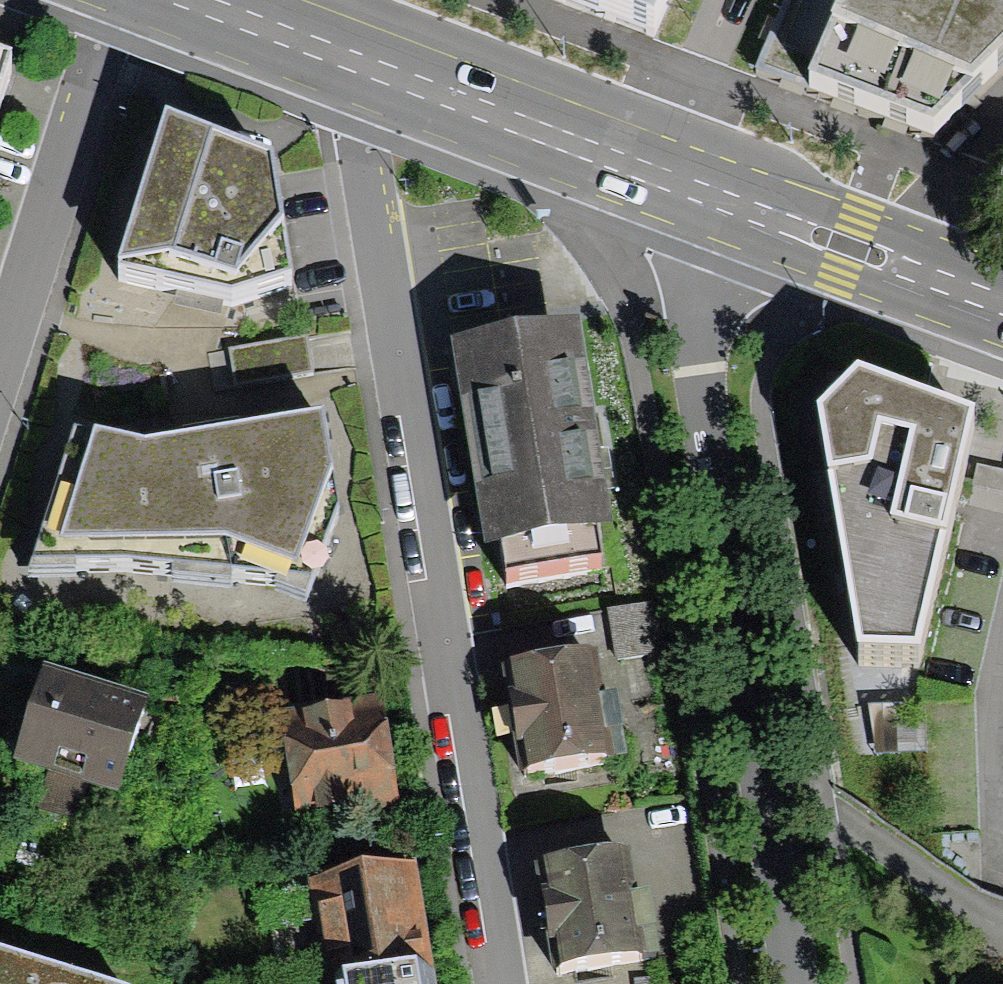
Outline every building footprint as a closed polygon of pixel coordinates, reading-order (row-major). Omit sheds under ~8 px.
[(854,0),(791,0),(762,71),(815,93),(854,0)] [(815,93),(941,138),(1002,73),(1002,0),(854,0),(815,93)] [(13,72),(0,68),(0,109),(13,72)] [(271,176),(158,133),(106,283),(227,316),(285,297),(271,176)] [(563,332),(451,345),(478,582),(590,569),(563,332)] [(973,429),(854,387),(808,434),(850,668),(924,672),(973,429)] [(137,450),(76,437),(35,579),(299,602),(338,514),(321,425),(137,450)] [(652,601),(608,608),(618,661),(662,653),(652,601)] [(596,647),(509,658),(525,778),(612,767),(596,647)] [(369,673),(277,687),(295,806),(387,792),(369,673)] [(22,681),(0,753),(0,773),(109,806),(137,716),(22,681)] [(539,869),(551,983),(581,983),(635,979),(623,861),(539,869)] [(291,881),(306,980),(417,964),(402,864),(291,881)] [(0,946),(0,983),(116,983),(0,946)] [(306,983),(420,983),(417,964),(306,980),(306,983)]
